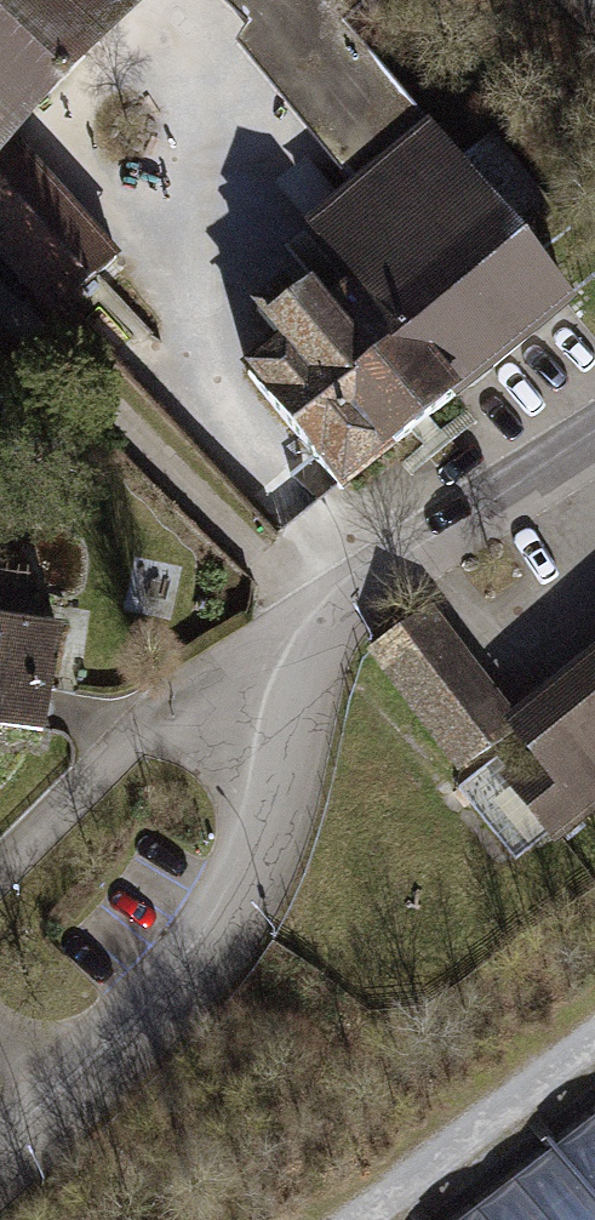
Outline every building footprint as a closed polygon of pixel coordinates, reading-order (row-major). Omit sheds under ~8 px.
[(102,39),(61,0),(0,0),(0,142),(1,141),(102,39)] [(102,39),(141,0),(61,0),(102,39)] [(246,25),(233,44),(348,186),(374,167),(277,52),(307,0),(219,0),(246,25)] [(374,167),(427,125),(342,25),(318,0),(307,0),(277,52),(374,167)] [(359,0),(318,0),(342,25),(355,13),(364,4),(359,0)] [(303,223),(353,282),(370,282),(466,401),(578,311),(566,297),(427,125),(374,167),(348,186),(303,223)] [(1,141),(0,142),(0,247),(58,307),(109,259),(1,141)] [(342,503),(466,401),(370,282),(353,282),(327,303),(314,287),(294,302),(281,285),(252,308),(282,345),(247,373),(332,488),(342,503)] [(410,607),(358,648),(452,765),(503,724),(410,607)] [(0,618),(0,723),(40,730),(58,629),(0,618)] [(503,724),(526,753),(497,776),(543,834),(594,792),(594,651),(503,724)] [(448,1219),(594,1219),(594,1106),(448,1219)]
